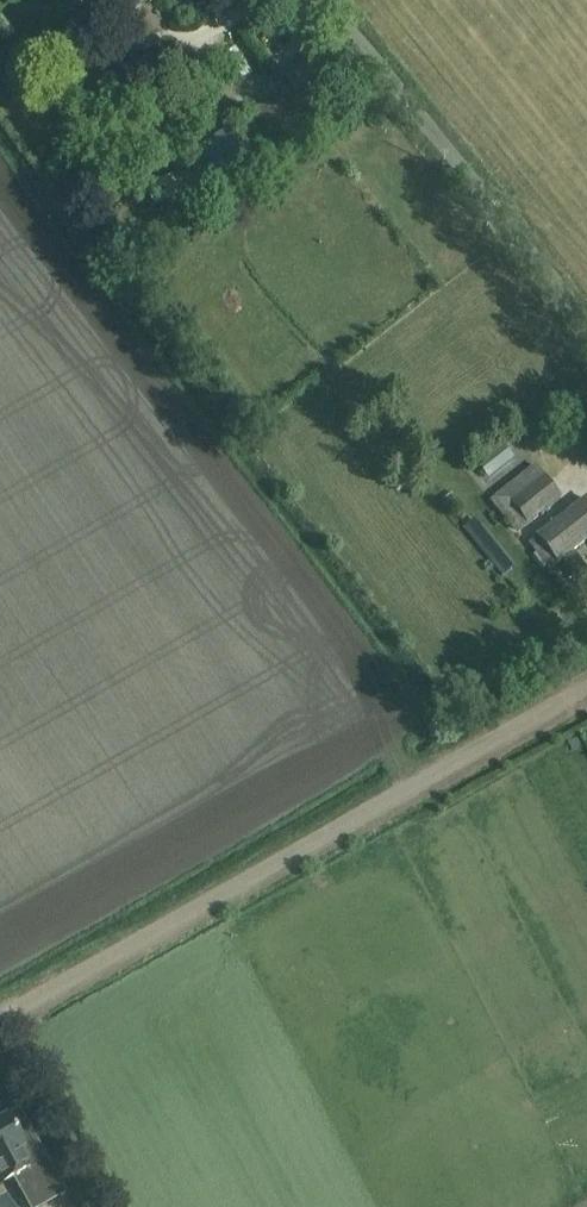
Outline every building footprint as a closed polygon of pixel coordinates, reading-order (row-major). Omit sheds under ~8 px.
[(207,184),(245,155),(227,132),(190,162),(191,164),(184,170),(183,169),(151,195),(153,197),(151,200),(157,207),(160,206),(162,209),(194,183),(201,177),(207,184)] [(561,498),(545,477),(536,466),(493,500),(519,531),(561,498)] [(586,499),(529,544),(550,570),(586,541),(586,500),(586,499)] [(503,575),(513,567),(479,527),(470,535),(503,575)] [(0,1122),(0,1177),(4,1184),(15,1178),(23,1193),(31,1206),(41,1206),(65,1194),(55,1175),(45,1159),(44,1159),(18,1112),(8,1118),(8,1117),(0,1122)] [(5,1198),(0,1201),(0,1206),(10,1206),(5,1198)]
